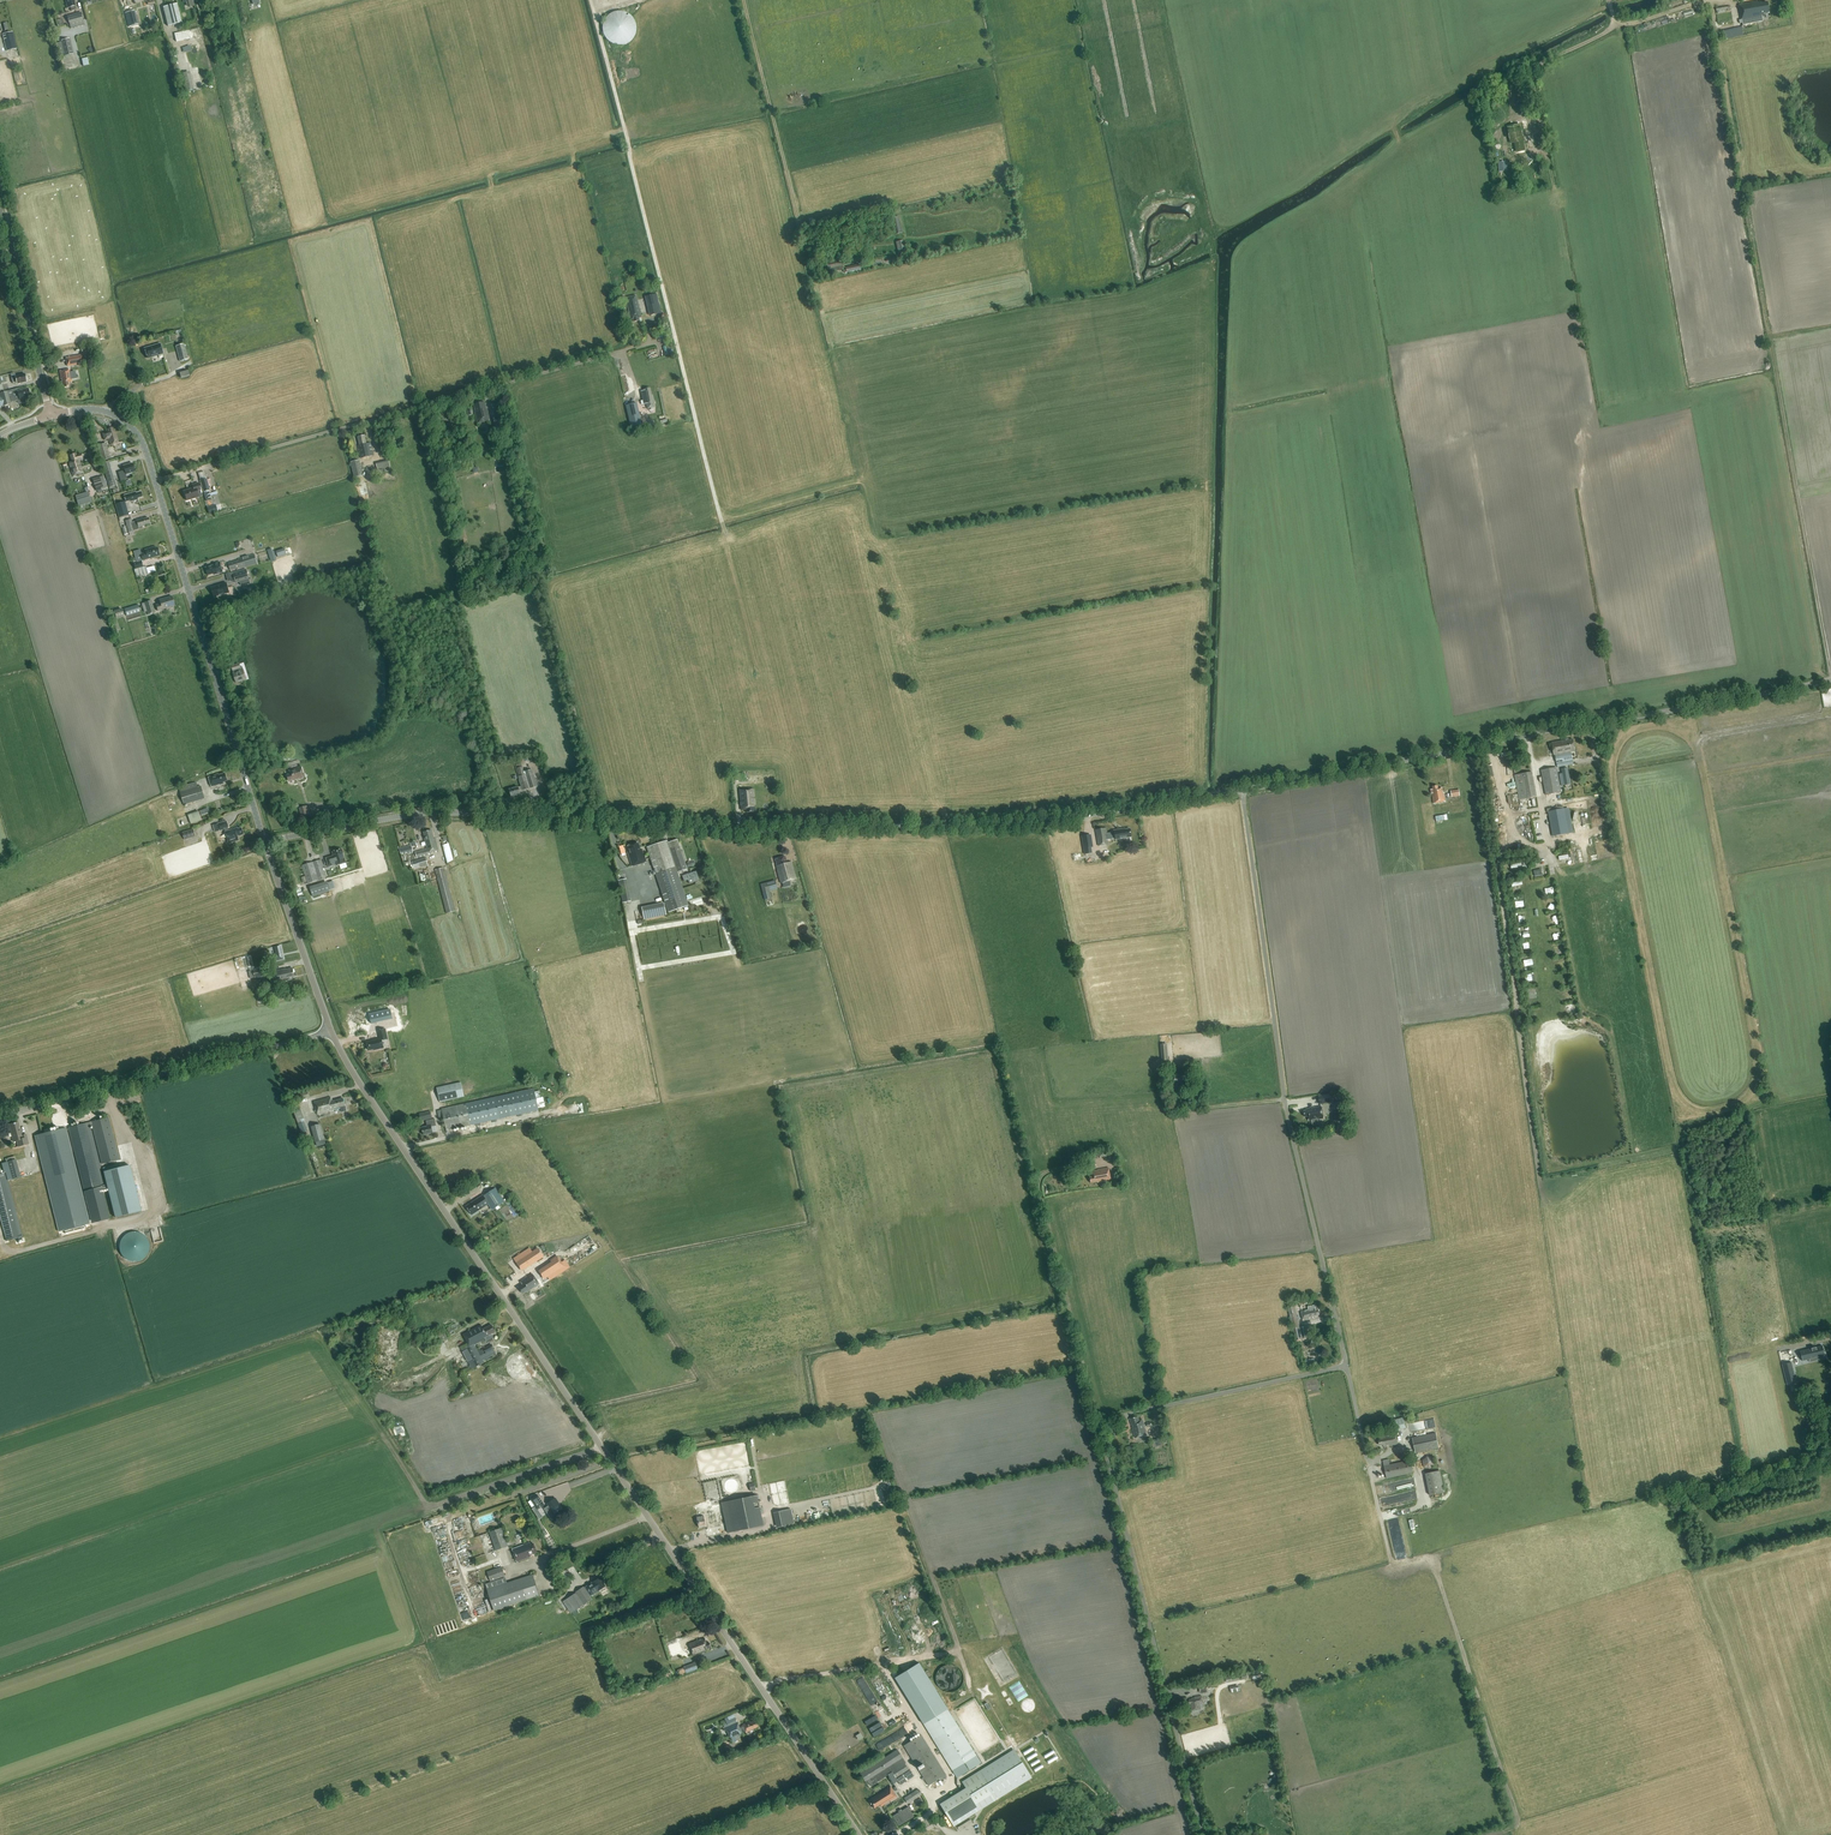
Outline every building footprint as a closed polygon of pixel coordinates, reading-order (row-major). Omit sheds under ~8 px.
[(68,8),(70,7),(71,11),(76,10),(75,6),(74,0),(66,0),(65,0),(68,8)] [(1761,2),(1758,3),(1758,1),(1739,4),(1742,19),(1743,25),(1763,21),(1762,17),(1764,16),(1764,14),(1769,13),(1767,2),(1762,3),(1761,2)] [(177,4),(163,7),(167,26),(182,23),(177,4)] [(607,10),(603,40),(633,44),(637,14),(607,10)] [(81,12),(67,16),(69,23),(71,28),(84,25),(81,12)] [(1741,27),(1723,31),(1725,39),(1743,35),(1741,27)] [(176,42),(191,38),(189,30),(174,33),(176,42)] [(17,49),(13,31),(2,34),(6,51),(17,49)] [(73,54),(69,38),(61,41),(65,56),(73,54)] [(1507,128),(1506,128),(1507,128),(1507,132),(1508,135),(1509,144),(1510,144),(1515,143),(1517,151),(1524,150),(1525,150),(1524,150),(1525,150),(1525,149),(1524,149),(1524,146),(1523,142),(1524,142),(1525,142),(1524,142),(1525,142),(1525,141),(1524,141),(1524,138),(1524,137),(1523,137),(1524,137),(1523,138),(1522,133),(1522,132),(1521,130),(1522,130),(1521,130),(1521,126),(1520,126),(1513,127),(1507,128)] [(1507,146),(1496,147),(1497,157),(1498,157),(1498,160),(1508,159),(1507,146)] [(891,218),(895,234),(902,233),(899,216),(891,218)] [(896,242),(899,254),(906,252),(904,240),(896,242)] [(847,273),(861,270),(860,264),(845,267),(843,266),(842,259),(827,262),(828,269),(829,269),(830,272),(843,270),(842,269),(846,270),(847,273)] [(657,294),(645,297),(650,316),(661,313),(657,294)] [(635,296),(626,298),(630,315),(631,319),(633,319),(633,321),(640,320),(639,318),(641,318),(640,312),(639,313),(635,296)] [(160,343),(144,348),(147,358),(163,354),(160,343)] [(184,344),(177,346),(181,361),(188,359),(184,344)] [(67,366),(83,363),(81,355),(66,358),(67,366)] [(69,369),(59,371),(61,380),(61,379),(62,381),(61,381),(62,386),(64,386),(64,387),(69,386),(68,382),(72,382),(71,379),(76,378),(75,371),(70,372),(69,369)] [(187,370),(179,373),(181,379),(189,376),(187,370)] [(16,384),(26,381),(24,374),(15,376),(15,375),(11,376),(13,383),(16,382),(16,384)] [(0,397),(0,406),(3,406),(11,404),(10,403),(17,401),(18,402),(19,404),(25,402),(26,400),(25,399),(30,397),(28,388),(17,391),(16,389),(0,393),(0,396),(0,397)] [(642,405),(644,404),(646,404),(647,408),(655,406),(653,395),(652,395),(650,388),(644,389),(644,390),(641,391),(643,400),(641,401),(642,405)] [(477,423),(490,420),(487,409),(486,409),(484,402),(473,405),(475,412),(474,412),(477,423)] [(637,403),(626,405),(632,429),(642,426),(637,403)] [(493,419),(497,434),(504,432),(500,417),(493,419)] [(110,445),(119,442),(115,431),(114,432),(113,428),(107,429),(108,431),(104,433),(105,437),(108,437),(110,445)] [(357,446),(360,458),(373,455),(370,443),(366,443),(364,435),(358,437),(360,445),(357,446)] [(101,444),(97,446),(101,461),(111,458),(108,447),(102,449),(101,444)] [(79,460),(82,459),(81,454),(76,456),(76,454),(70,455),(72,462),(69,463),(70,467),(72,475),(83,472),(79,460)] [(363,475),(359,460),(350,462),(354,478),(363,475)] [(376,463),(378,469),(391,466),(389,460),(376,463)] [(127,479),(125,474),(135,471),(132,463),(123,466),(124,471),(118,472),(119,476),(121,481),(127,479)] [(111,468),(104,470),(108,482),(114,480),(111,468)] [(92,479),(96,491),(103,488),(99,476),(92,479)] [(206,479),(200,480),(203,492),(206,501),(212,500),(209,490),(206,479)] [(193,488),(184,491),(186,500),(198,497),(197,491),(200,490),(198,483),(192,485),(193,488)] [(128,494),(124,495),(126,502),(130,501),(130,502),(137,499),(137,498),(142,497),(140,491),(135,493),(135,492),(128,494)] [(75,496),(79,506),(91,502),(88,492),(75,496)] [(115,504),(119,518),(128,515),(124,501),(115,504)] [(129,535),(134,534),(134,531),(139,529),(138,527),(145,525),(150,523),(148,518),(143,519),(143,518),(136,520),(136,521),(132,523),(131,519),(125,521),(129,535)] [(139,550),(133,551),(136,562),(141,561),(159,555),(157,547),(155,548),(155,547),(145,549),(145,552),(141,554),(139,550)] [(238,560),(228,563),(230,570),(236,569),(236,570),(257,563),(254,554),(249,555),(249,558),(243,560),(242,557),(238,559),(238,560)] [(136,562),(133,563),(135,569),(143,567),(141,561),(136,562)] [(223,567),(221,567),(219,562),(213,564),(213,565),(205,568),(208,575),(213,573),(214,575),(216,574),(223,572),(222,570),(224,570),(223,567)] [(233,573),(236,583),(249,579),(247,569),(233,573)] [(214,597),(230,592),(227,582),(216,585),(216,586),(212,588),(214,597)] [(157,611),(174,605),(171,596),(159,600),(160,603),(156,605),(157,611)] [(151,600),(144,603),(148,614),(155,612),(151,600)] [(138,604),(124,608),(126,616),(140,612),(138,604)] [(122,609),(114,611),(116,619),(124,616),(122,609)] [(238,664),(231,666),(233,673),(236,683),(246,679),(243,670),(242,667),(241,667),(240,664),(238,664)] [(1556,763),(1568,760),(1572,760),(1571,752),(1575,751),(1573,739),(1552,743),(1554,755),(1555,755),(1556,763)] [(298,779),(304,777),(301,767),(289,771),(290,774),(287,775),(289,781),(293,779),(293,780),(296,780),(296,779),(298,778),(298,779)] [(532,769),(523,772),(522,767),(516,769),(518,774),(519,776),(518,776),(521,786),(519,787),(518,787),(509,789),(511,796),(520,794),(519,791),(537,786),(532,769)] [(1546,795),(1561,792),(1556,767),(1541,770),(1546,795)] [(1561,786),(1571,784),(1568,768),(1561,769),(1562,775),(1560,776),(1561,786)] [(748,774),(748,781),(754,781),(771,780),(771,772),(748,774)] [(1519,800),(1536,797),(1532,772),(1514,775),(1519,800)] [(223,782),(227,781),(225,773),(218,775),(218,774),(208,777),(211,787),(220,784),(220,785),(223,784),(223,782)] [(196,782),(179,787),(180,792),(184,805),(205,799),(201,786),(197,787),(196,782)] [(1433,803),(1445,801),(1444,797),(1443,797),(1442,788),(1438,788),(1438,786),(1432,787),(1433,789),(1431,790),(1431,794),(1432,794),(1433,803)] [(754,789),(739,790),(741,802),(742,802),(742,805),(741,805),(741,810),(746,809),(746,812),(755,811),(755,804),(754,789)] [(299,808),(302,817),(309,815),(307,806),(299,808)] [(191,824),(202,820),(199,810),(188,815),(191,824)] [(218,824),(214,825),(216,832),(220,830),(225,829),(226,831),(225,831),(227,839),(228,843),(239,840),(238,836),(243,834),(241,827),(238,828),(238,827),(229,830),(228,828),(229,828),(227,821),(218,824)] [(1108,844),(1107,837),(1111,837),(1115,837),(1115,839),(1131,837),(1129,828),(1122,829),(1113,830),(1114,835),(1111,835),(1111,832),(1107,833),(1106,827),(1096,829),(1098,845),(1108,844)] [(193,829),(182,832),(185,840),(196,837),(193,829)] [(430,853),(438,851),(435,838),(434,839),(431,830),(423,832),(425,837),(424,837),(427,848),(426,848),(426,849),(415,852),(417,858),(431,854),(430,853)] [(1093,847),(1091,834),(1081,836),(1084,854),(1092,853),(1091,847),(1093,847)] [(647,847),(668,912),(689,905),(678,872),(687,869),(678,839),(668,842),(667,840),(647,847)] [(632,866),(646,862),(642,849),(640,849),(638,843),(628,846),(630,852),(628,852),(632,866)] [(412,850),(411,845),(399,848),(400,853),(412,850)] [(333,856),(326,858),(329,867),(336,864),(336,866),(346,863),(342,849),(332,852),(333,856)] [(425,857),(412,861),(414,869),(428,865),(425,857)] [(781,883),(796,879),(791,862),(787,863),(785,857),(775,859),(777,865),(776,866),(781,883)] [(302,865),(307,884),(326,878),(320,860),(302,865)] [(435,870),(446,913),(455,911),(444,867),(435,870)] [(775,880),(766,883),(761,884),(765,900),(771,898),(770,891),(777,889),(775,880)] [(327,883),(310,888),(312,896),(330,891),(327,883)] [(664,904),(642,908),(644,920),(667,916),(664,904)] [(1555,914),(1550,920),(1553,923),(1558,917),(1555,914)] [(253,970),(249,971),(250,978),(255,977),(255,978),(267,975),(265,967),(253,970)] [(290,977),(294,976),(293,968),(286,970),(285,969),(274,971),(276,982),(290,979),(290,977)] [(390,1010),(369,1014),(371,1024),(392,1019),(390,1010)] [(378,1030),(380,1038),(374,1039),(375,1040),(367,1042),(369,1050),(374,1049),(374,1050),(384,1048),(382,1040),(388,1039),(385,1029),(378,1030)] [(1188,1080),(1190,1080),(1189,1074),(1183,1074),(1183,1073),(1178,1073),(1172,1074),(1173,1085),(1188,1083),(1188,1080)] [(461,1082),(437,1087),(440,1102),(464,1097),(461,1082)] [(534,1088),(441,1109),(446,1130),(539,1110),(534,1088)] [(1198,1092),(1198,1089),(1193,1090),(1194,1099),(1202,1099),(1201,1092),(1198,1092)] [(1331,1093),(1318,1096),(1320,1104),(1333,1102),(1331,1093)] [(346,1111),(343,1098),(331,1101),(330,1097),(314,1101),(318,1115),(330,1111),(330,1114),(335,1113),(333,1109),(340,1107),(341,1112),(346,1111)] [(1309,1121),(1323,1118),(1321,1106),(1306,1109),(1306,1111),(1304,1111),(1305,1117),(1308,1116),(1309,1121)] [(297,1120),(304,1117),(301,1108),(294,1111),(297,1120)] [(430,1111),(419,1114),(421,1121),(432,1118),(430,1111)] [(108,1117),(68,1127),(84,1191),(101,1187),(86,1127),(92,1126),(101,1163),(119,1159),(108,1117)] [(426,1121),(427,1125),(427,1126),(421,1128),(423,1135),(433,1133),(432,1127),(436,1126),(435,1119),(426,1121)] [(23,1135),(21,1130),(20,1130),(18,1122),(9,1125),(11,1129),(10,1129),(13,1142),(17,1141),(18,1147),(29,1143),(26,1134),(23,1135)] [(311,1126),(315,1142),(316,1141),(317,1146),(326,1144),(321,1123),(311,1126)] [(35,1136),(58,1231),(89,1223),(66,1128),(42,1134),(35,1136)] [(703,1141),(702,1137),(698,1138),(697,1135),(679,1138),(681,1144),(703,1141)] [(103,1172),(115,1217),(141,1211),(129,1165),(103,1172)] [(1098,1183),(1111,1180),(1108,1168),(1098,1170),(1091,1172),(1092,1177),(1090,1177),(1091,1183),(1097,1181),(1098,1183)] [(6,1241),(19,1237),(2,1173),(0,1174),(0,1218),(6,1241)] [(101,1187),(84,1191),(92,1223),(109,1218),(101,1187)] [(472,1215),(488,1204),(492,1210),(504,1202),(495,1188),(483,1196),(483,1195),(466,1206),(472,1215)] [(130,1260),(134,1261),(138,1261),(142,1259),(146,1256),(148,1253),(150,1248),(150,1244),(148,1240),(146,1236),(143,1233),(139,1232),(134,1231),(130,1232),(126,1234),(123,1237),(121,1241),(120,1244),(120,1248),(121,1252),(123,1256),(126,1258),(130,1260)] [(538,1248),(517,1262),(522,1270),(543,1256),(538,1248)] [(557,1256),(552,1260),(558,1269),(563,1266),(557,1256)] [(546,1260),(537,1266),(544,1277),(553,1272),(546,1260)] [(523,1285),(520,1288),(523,1293),(527,1290),(527,1291),(535,1286),(535,1287),(538,1285),(538,1284),(539,1283),(533,1274),(521,1282),(522,1283),(523,1282),(524,1284),(523,1284),(523,1285)] [(1301,1303),(1301,1304),(1308,1302),(1307,1298),(1293,1301),(1294,1302),(1290,1303),(1290,1307),(1295,1306),(1294,1304),(1301,1303)] [(1308,1310),(1301,1311),(1303,1320),(1310,1319),(1310,1318),(1313,1317),(1313,1318),(1313,1316),(1320,1315),(1318,1309),(1316,1310),(1315,1305),(1308,1307),(1308,1310)] [(1309,1337),(1306,1326),(1300,1328),(1295,1306),(1288,1308),(1295,1340),(1309,1337)] [(447,1328),(449,1332),(451,1335),(455,1332),(454,1330),(458,1328),(455,1324),(447,1328)] [(467,1343),(460,1347),(463,1352),(472,1369),(484,1363),(480,1356),(484,1354),(482,1349),(478,1351),(474,1345),(485,1339),(487,1342),(488,1341),(489,1343),(494,1340),(492,1338),(494,1338),(491,1334),(495,1332),(492,1325),(483,1329),(481,1324),(463,1334),(467,1343)] [(443,1339),(449,1336),(447,1333),(445,1330),(434,1336),(437,1341),(442,1337),(443,1339)] [(491,1344),(483,1349),(486,1353),(494,1349),(491,1344)] [(1822,1346),(1800,1351),(1802,1361),(1825,1355),(1822,1346)] [(1811,1359),(1812,1368),(1829,1367),(1828,1358),(1811,1359)] [(1796,1382),(1791,1362),(1782,1365),(1787,1384),(1796,1382)] [(1814,1381),(1813,1372),(1808,1372),(1807,1366),(1799,1367),(1800,1375),(1804,1375),(1804,1382),(1814,1381)] [(1130,1418),(1131,1425),(1132,1425),(1133,1426),(1132,1427),(1135,1438),(1147,1435),(1143,1419),(1139,1420),(1138,1416),(1130,1418)] [(1403,1417),(1395,1419),(1398,1430),(1406,1428),(1403,1417)] [(1395,1419),(1388,1421),(1391,1432),(1398,1430),(1395,1419)] [(1439,1448),(1436,1433),(1412,1438),(1416,1453),(1439,1448)] [(1384,1447),(1398,1444),(1396,1435),(1385,1437),(1385,1435),(1380,1436),(1380,1439),(1378,1440),(1380,1445),(1383,1444),(1384,1447)] [(1434,1456),(1423,1457),(1424,1468),(1435,1467),(1434,1456)] [(1383,1460),(1386,1478),(1413,1473),(1410,1460),(1390,1465),(1388,1459),(1383,1460)] [(1444,1492),(1440,1470),(1425,1473),(1429,1495),(1444,1492)] [(705,1481),(706,1497),(720,1495),(718,1480),(705,1481)] [(538,1495),(531,1499),(537,1509),(544,1505),(538,1495)] [(759,1502),(757,1495),(722,1503),(728,1533),(764,1525),(760,1507),(759,1507),(758,1502),(759,1502)] [(554,1514),(561,1509),(557,1503),(558,1502),(555,1498),(547,1504),(549,1506),(544,1509),(551,1519),(556,1516),(554,1514)] [(720,1524),(719,1520),(718,1513),(706,1515),(705,1512),(712,1511),(711,1507),(702,1509),(703,1512),(701,1513),(702,1517),(697,1518),(699,1527),(706,1526),(706,1527),(720,1524)] [(791,1509),(775,1512),(778,1527),(794,1524),(791,1509)] [(489,1532),(496,1550),(508,1545),(502,1527),(489,1532)] [(514,1553),(515,1557),(517,1562),(531,1557),(530,1554),(536,1552),(533,1544),(530,1545),(530,1543),(512,1549),(514,1553)] [(487,1572),(490,1581),(505,1576),(502,1567),(487,1572)] [(487,1589),(494,1610),(540,1595),(533,1574),(487,1589)] [(591,1596),(595,1593),(598,1591),(605,1586),(600,1577),(592,1582),(592,1583),(589,1585),(585,1587),(591,1596)] [(571,1613),(592,1599),(584,1586),(575,1592),(576,1593),(563,1601),(571,1613)] [(705,1638),(689,1644),(688,1644),(693,1656),(705,1651),(705,1649),(711,1647),(709,1642),(706,1643),(705,1638)] [(686,1640),(675,1644),(671,1645),(675,1658),(680,1656),(680,1653),(689,1650),(686,1640)] [(695,1662),(684,1666),(685,1669),(680,1671),(681,1674),(686,1672),(686,1673),(697,1669),(695,1662)] [(919,1663),(895,1678),(952,1771),(977,1755),(919,1663)] [(1245,1673),(1239,1674),(1225,1677),(1227,1683),(1246,1679),(1245,1673)] [(857,1682),(870,1702),(877,1698),(863,1678),(857,1682)] [(1200,1690),(1211,1688),(1210,1681),(1199,1683),(1200,1690)] [(1195,1699),(1189,1700),(1190,1705),(1191,1704),(1192,1710),(1204,1709),(1202,1700),(1201,1696),(1195,1697),(1195,1699)] [(725,1720),(722,1721),(725,1727),(737,1722),(734,1714),(728,1717),(724,1718),(725,1720)] [(755,1732),(753,1729),(759,1726),(756,1720),(751,1722),(751,1721),(742,1725),(743,1727),(740,1728),(738,1722),(725,1728),(730,1738),(738,1735),(742,1733),(742,1731),(744,1730),(745,1732),(749,1731),(750,1734),(755,1732)] [(921,1734),(903,1745),(928,1785),(946,1774),(921,1734)] [(897,1749),(860,1773),(866,1782),(871,1786),(888,1775),(893,1784),(898,1781),(896,1777),(910,1768),(897,1749)] [(1032,1778),(1014,1749),(962,1781),(966,1788),(940,1804),(954,1826),(1032,1778)] [(1037,1751),(1027,1757),(1029,1760),(1038,1754),(1037,1751)] [(935,1793),(944,1788),(942,1785),(933,1791),(935,1793)] [(871,1799),(868,1800),(874,1808),(880,1804),(881,1807),(897,1796),(890,1786),(871,1798),(871,1799)] [(904,1798),(908,1803),(922,1795),(918,1789),(904,1798)] [(899,1812),(892,1816),(899,1826),(914,1816),(908,1806),(902,1810),(901,1808),(898,1810),(899,1812)]
